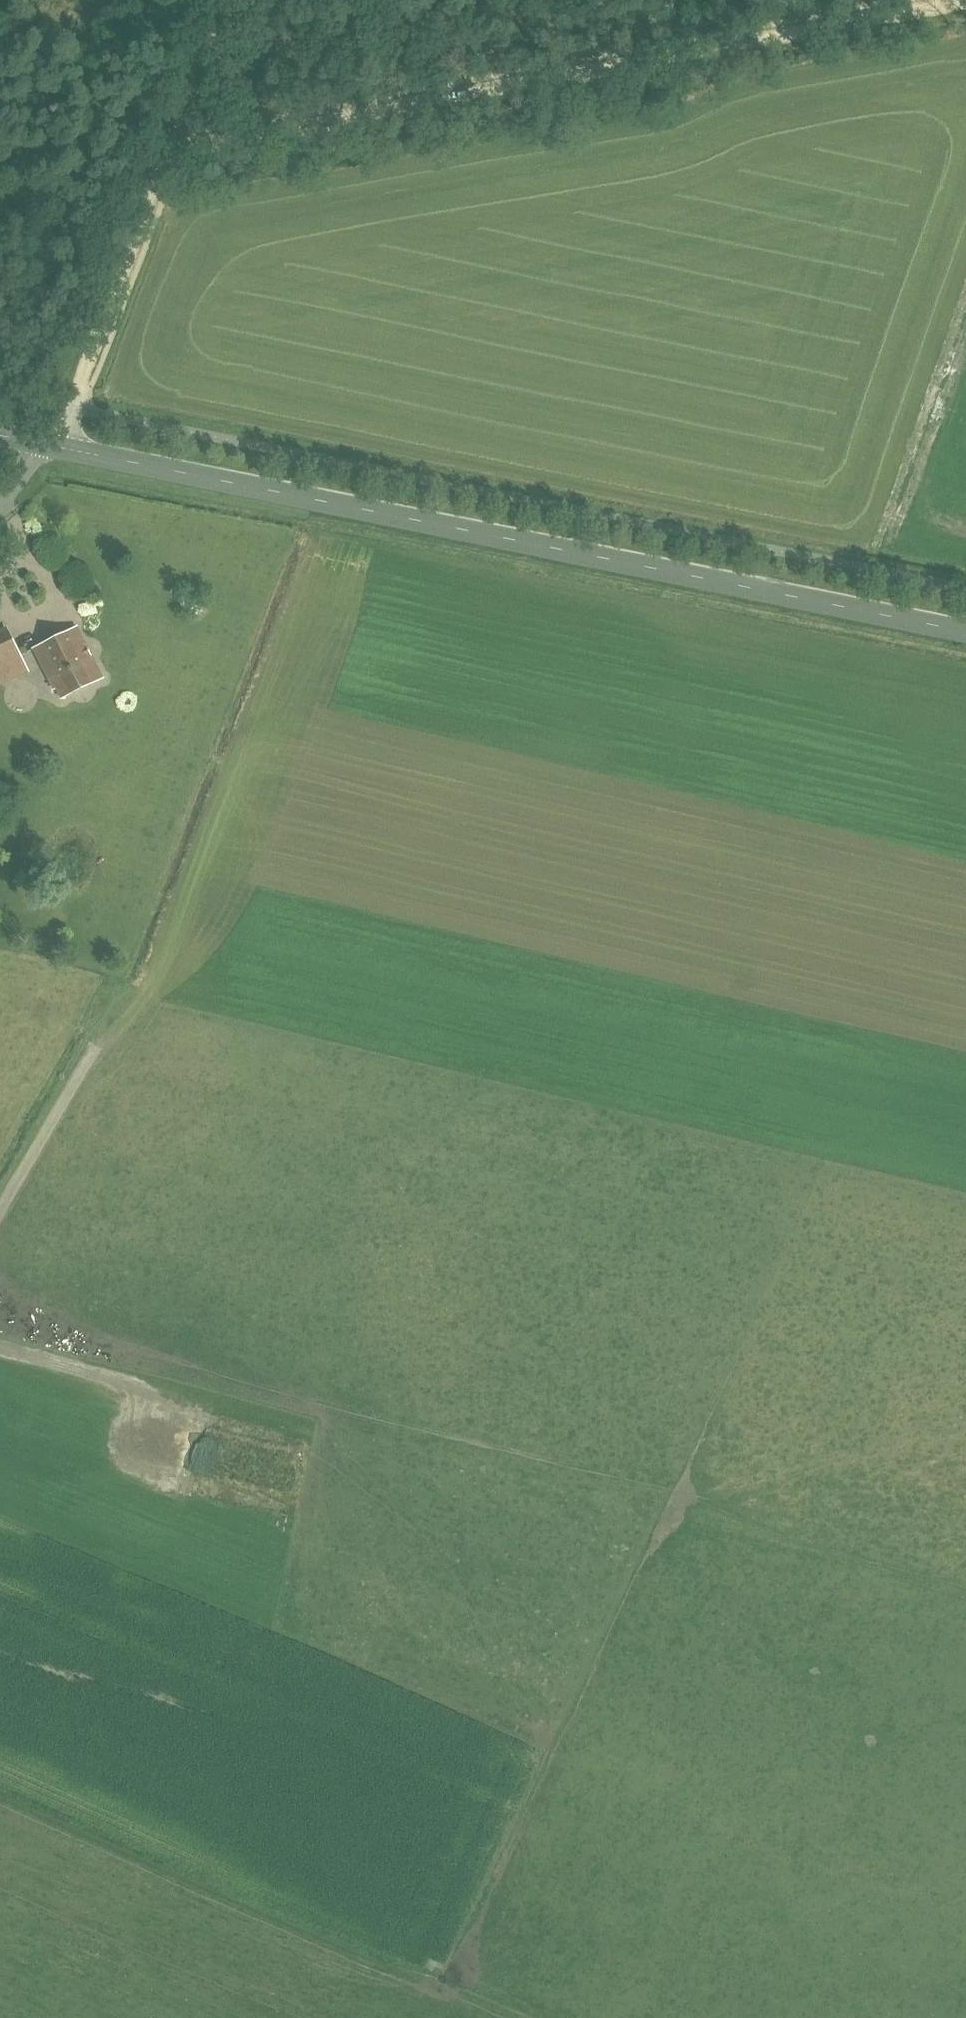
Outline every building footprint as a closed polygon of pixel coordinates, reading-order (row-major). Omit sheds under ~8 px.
[(77,625),(34,646),(56,689),(62,686),(66,695),(103,676),(77,625)] [(8,626),(0,630),(0,672),(24,660),(8,626)]
